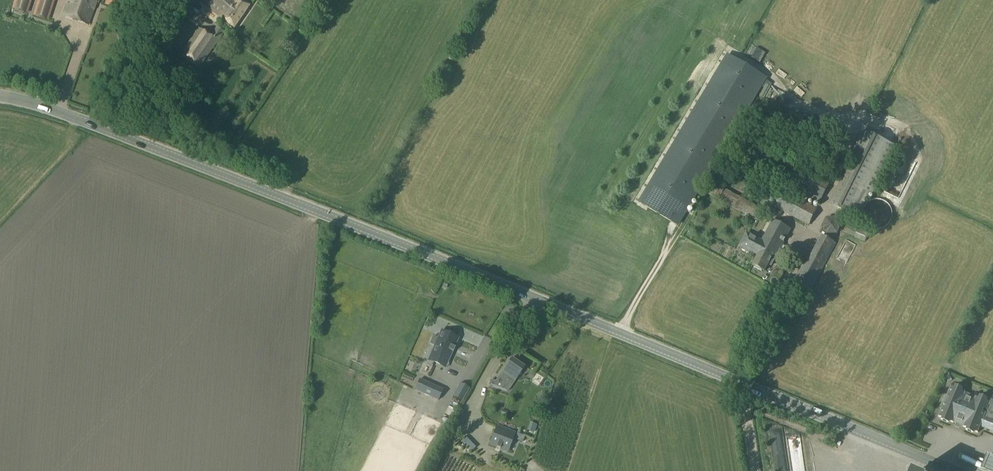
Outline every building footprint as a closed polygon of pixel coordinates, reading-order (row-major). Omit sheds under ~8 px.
[(31,0),(16,0),(11,16),(25,20),(31,0)] [(34,17),(47,21),(54,0),(39,0),(34,17)] [(63,16),(88,25),(96,0),(69,0),(63,16)] [(105,5),(116,9),(119,1),(116,0),(107,0),(105,5)] [(199,2),(223,20),(222,21),(233,29),(250,7),(240,0),(239,0),(238,0),(200,0),(199,2)] [(199,29),(182,55),(201,67),(224,32),(217,27),(210,37),(199,29)] [(131,51),(127,58),(132,61),(135,54),(131,51)] [(640,203),(677,225),(765,77),(728,55),(640,203)] [(181,131),(177,137),(181,140),(185,134),(181,131)] [(866,134),(830,206),(858,220),(864,208),(870,195),(875,197),(899,150),(866,134)] [(774,150),(760,175),(819,206),(835,178),(834,178),(836,173),(835,173),(837,161),(829,157),(822,170),(820,169),(818,174),(774,150)] [(763,182),(755,198),(809,227),(817,211),(763,182)] [(714,184),(708,194),(757,221),(762,210),(714,184)] [(747,235),(741,247),(759,256),(753,267),(765,273),(769,266),(771,267),(791,231),(773,221),(761,246),(756,243),(757,240),(747,235)] [(862,237),(865,229),(846,222),(843,229),(862,237)] [(808,254),(792,286),(809,295),(836,245),(822,238),(812,257),(808,254)] [(454,348),(458,339),(452,336),(447,333),(446,334),(441,331),(437,339),(433,337),(430,344),(434,346),(431,354),(436,356),(434,362),(439,365),(442,358),(448,361),(452,352),(453,353),(455,348),(454,348)] [(453,360),(457,366),(463,362),(459,356),(453,360)] [(524,367),(511,358),(495,382),(490,380),(489,385),(507,392),(524,367)] [(442,390),(419,379),(414,390),(438,401),(442,390)] [(452,397),(461,401),(468,388),(459,384),(452,397)] [(939,418),(942,419),(941,422),(949,425),(950,422),(967,429),(966,431),(974,434),(975,432),(977,433),(980,427),(992,432),(992,396),(990,403),(987,402),(987,400),(980,397),(979,399),(962,392),(963,390),(955,387),(954,389),(951,388),(947,397),(945,396),(941,408),(943,409),(939,418)] [(514,433),(497,426),(490,445),(507,451),(514,433)] [(771,447),(775,470),(789,470),(785,445),(771,447)] [(982,468),(988,470),(992,470),(992,456),(987,454),(982,468)]
